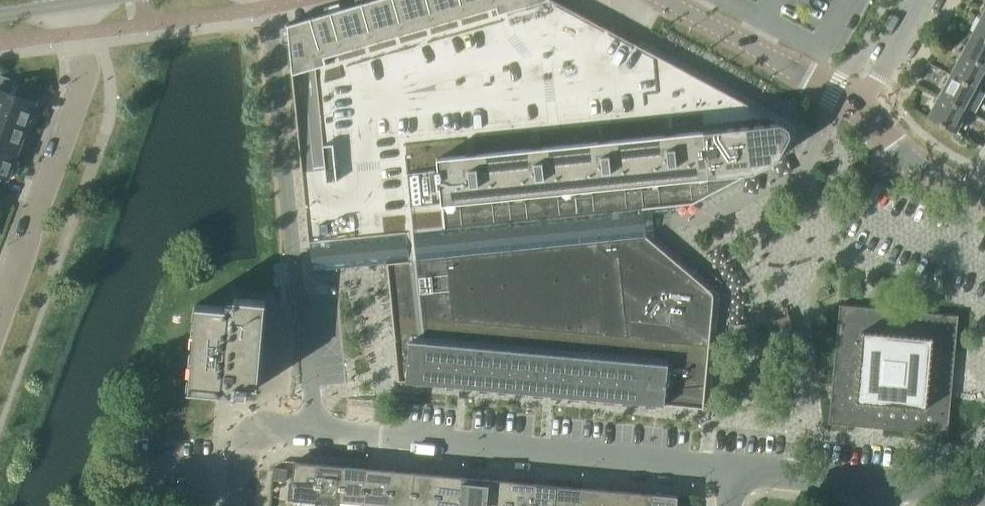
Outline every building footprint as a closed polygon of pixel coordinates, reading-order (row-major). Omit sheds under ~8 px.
[(286,24),(286,25),(287,25),(287,29),(288,34),(288,41),(288,42),(289,42),(289,44),(288,44),(288,45),(289,45),(291,66),(290,66),(291,67),(291,69),(291,70),(292,73),(294,98),(294,99),(294,101),(294,102),(297,123),(297,130),(297,131),(298,132),(297,133),(297,134),(298,134),(298,140),(301,162),(300,162),(300,163),(301,163),(301,164),(300,164),(303,194),(303,195),(304,195),(304,196),(307,225),(307,227),(307,228),(307,229),(308,242),(310,241),(310,243),(311,254),(313,268),(313,270),(361,265),(376,263),(386,262),(386,263),(387,263),(447,257),(475,254),(503,252),(549,247),(603,242),(604,248),(614,256),(620,255),(628,336),(638,337),(651,338),(657,339),(683,341),(707,343),(709,343),(712,313),(712,311),(712,312),(712,311),(712,310),(714,297),(713,295),(713,294),(713,293),(712,292),(712,291),(711,290),(710,289),(687,270),(686,269),(686,270),(685,269),(663,250),(662,249),(661,248),(647,236),(646,236),(646,235),(646,230),(645,221),(644,214),(643,209),(643,208),(644,208),(644,207),(629,208),(628,208),(623,209),(614,210),(612,210),(607,210),(588,212),(577,213),(543,217),(510,220),(477,223),(444,227),(437,157),(439,157),(454,155),(488,152),(489,152),(503,150),(519,149),(553,145),(556,145),(570,144),(584,142),(586,142),(620,139),(622,138),(636,137),(650,136),(652,135),(686,132),(690,132),(700,131),(700,130),(703,130),(704,145),(705,153),(709,194),(720,189),(721,188),(749,174),(748,173),(750,173),(770,162),(776,159),(777,159),(780,153),(781,152),(789,137),(789,136),(790,135),(790,134),(790,133),(790,132),(790,131),(790,130),(789,128),(789,127),(788,126),(787,125),(786,125),(784,123),(783,123),(776,119),(775,119),(775,118),(742,101),(741,100),(708,83),(708,82),(708,83),(707,82),(676,65),(675,65),(674,65),(674,64),(655,54),(654,53),(654,54),(652,53),(653,53),(638,45),(637,45),(636,44),(637,44),(636,43),(635,44),(613,32),(613,31),(612,31),(611,31),(611,30),(610,30),(579,14),(579,13),(578,13),(577,12),(555,0),(370,0),(356,4),(343,8),(341,9),(341,8),(340,9),(326,13),(319,15),(318,15),(314,17),(314,16),(313,16),(313,17),(312,17),(310,17),(298,21),(287,24),(286,24)] [(982,11),(978,18),(980,18),(973,32),(984,39),(984,12),(982,11)] [(960,52),(984,65),(984,39),(973,32),(966,45),(964,45),(960,52)] [(950,74),(978,90),(984,77),(984,65),(960,52),(956,60),(957,61),(950,74)] [(942,87),(937,95),(967,111),(972,114),(973,112),(968,109),(978,90),(950,74),(943,88),(942,87)] [(31,129),(35,117),(33,112),(37,102),(28,99),(32,87),(0,76),(0,118),(31,129)] [(967,111),(937,95),(934,103),(928,116),(927,116),(927,117),(955,132),(967,111)] [(18,152),(21,143),(26,141),(31,129),(0,118),(0,146),(18,152)] [(439,157),(437,157),(444,227),(477,223),(510,220),(543,217),(577,213),(588,212),(607,210),(612,210),(614,210),(623,209),(628,208),(629,208),(644,207),(644,208),(652,207),(692,203),(709,194),(705,153),(704,145),(703,130),(700,130),(700,131),(690,132),(686,132),(652,135),(650,136),(636,137),(622,138),(620,139),(586,142),(584,142),(570,144),(556,145),(553,145),(519,149),(503,150),(489,152),(488,152),(454,155),(439,157)] [(1,175),(9,178),(9,177),(10,175),(14,173),(17,166),(15,161),(18,152),(0,146),(0,177),(1,175)] [(387,265),(390,295),(390,296),(393,327),(393,328),(394,339),(395,339),(395,340),(394,340),(396,359),(396,360),(396,361),(398,379),(398,380),(399,380),(403,380),(403,381),(404,381),(404,380),(405,380),(405,381),(407,381),(407,380),(411,380),(413,380),(419,381),(423,381),(424,381),(436,383),(444,383),(454,384),(454,385),(455,385),(462,385),(472,386),(480,387),(489,388),(497,389),(507,390),(515,390),(525,391),(533,392),(543,393),(551,393),(561,394),(569,395),(579,396),(587,397),(597,398),(604,398),(614,399),(614,400),(615,400),(615,399),(622,399),(632,400),(633,400),(645,401),(646,402),(656,402),(661,403),(662,403),(662,404),(664,404),(665,404),(693,407),(693,406),(695,407),(704,408),(709,351),(709,345),(709,343),(707,343),(683,341),(657,339),(651,338),(638,337),(628,336),(620,255),(614,256),(604,248),(603,242),(549,247),(503,252),(475,254),(447,257),(387,263),(387,264),(387,265)] [(194,333),(193,344),(192,344),(193,345),(193,349),(192,349),(193,349),(192,360),(191,360),(191,361),(192,361),(191,372),(190,372),(191,373),(190,377),(189,377),(190,377),(189,388),(188,388),(188,389),(247,395),(247,385),(257,386),(257,384),(256,384),(257,374),(258,374),(258,373),(257,373),(258,369),(259,368),(258,368),(259,357),(260,357),(260,356),(259,356),(260,345),(261,345),(260,345),(260,340),(261,341),(261,340),(260,340),(261,329),(262,329),(262,328),(261,328),(262,317),(263,317),(263,316),(263,312),(264,312),(263,312),(264,301),(265,301),(265,300),(234,297),(233,307),(196,304),(196,305),(197,305),(196,316),(195,316),(196,317),(195,321),(194,332),(194,333)] [(839,304),(829,423),(947,434),(958,315),(887,309),(839,304)] [(292,501),(315,503),(318,464),(296,462),(296,461),(294,461),(291,496),(292,496),(292,501)] [(315,503),(339,505),(342,466),(318,464),(315,503)] [(346,505),(363,505),(366,468),(342,466),(339,505),(346,505)] [(390,470),(366,468),(363,505),(387,505),(390,470)] [(414,472),(390,470),(387,505),(411,505),(414,472)] [(411,505),(435,505),(438,475),(414,472),(411,505)] [(462,477),(438,475),(435,505),(459,505),(462,477)] [(486,479),(462,477),(459,505),(483,505),(486,479)] [(510,481),(486,479),(483,505),(507,505),(510,481)] [(533,483),(510,481),(507,505),(531,505),(533,483)] [(557,485),(533,483),(531,505),(555,505),(557,485)] [(555,505),(580,505),(581,488),(557,485),(555,505)] [(581,488),(580,505),(604,505),(605,490),(581,488)] [(605,490),(604,505),(628,505),(629,492),(605,490)] [(653,494),(629,492),(628,505),(652,505),(653,494)] [(676,496),(653,494),(652,505),(690,505),(690,504),(676,503),(677,496),(676,496)]
